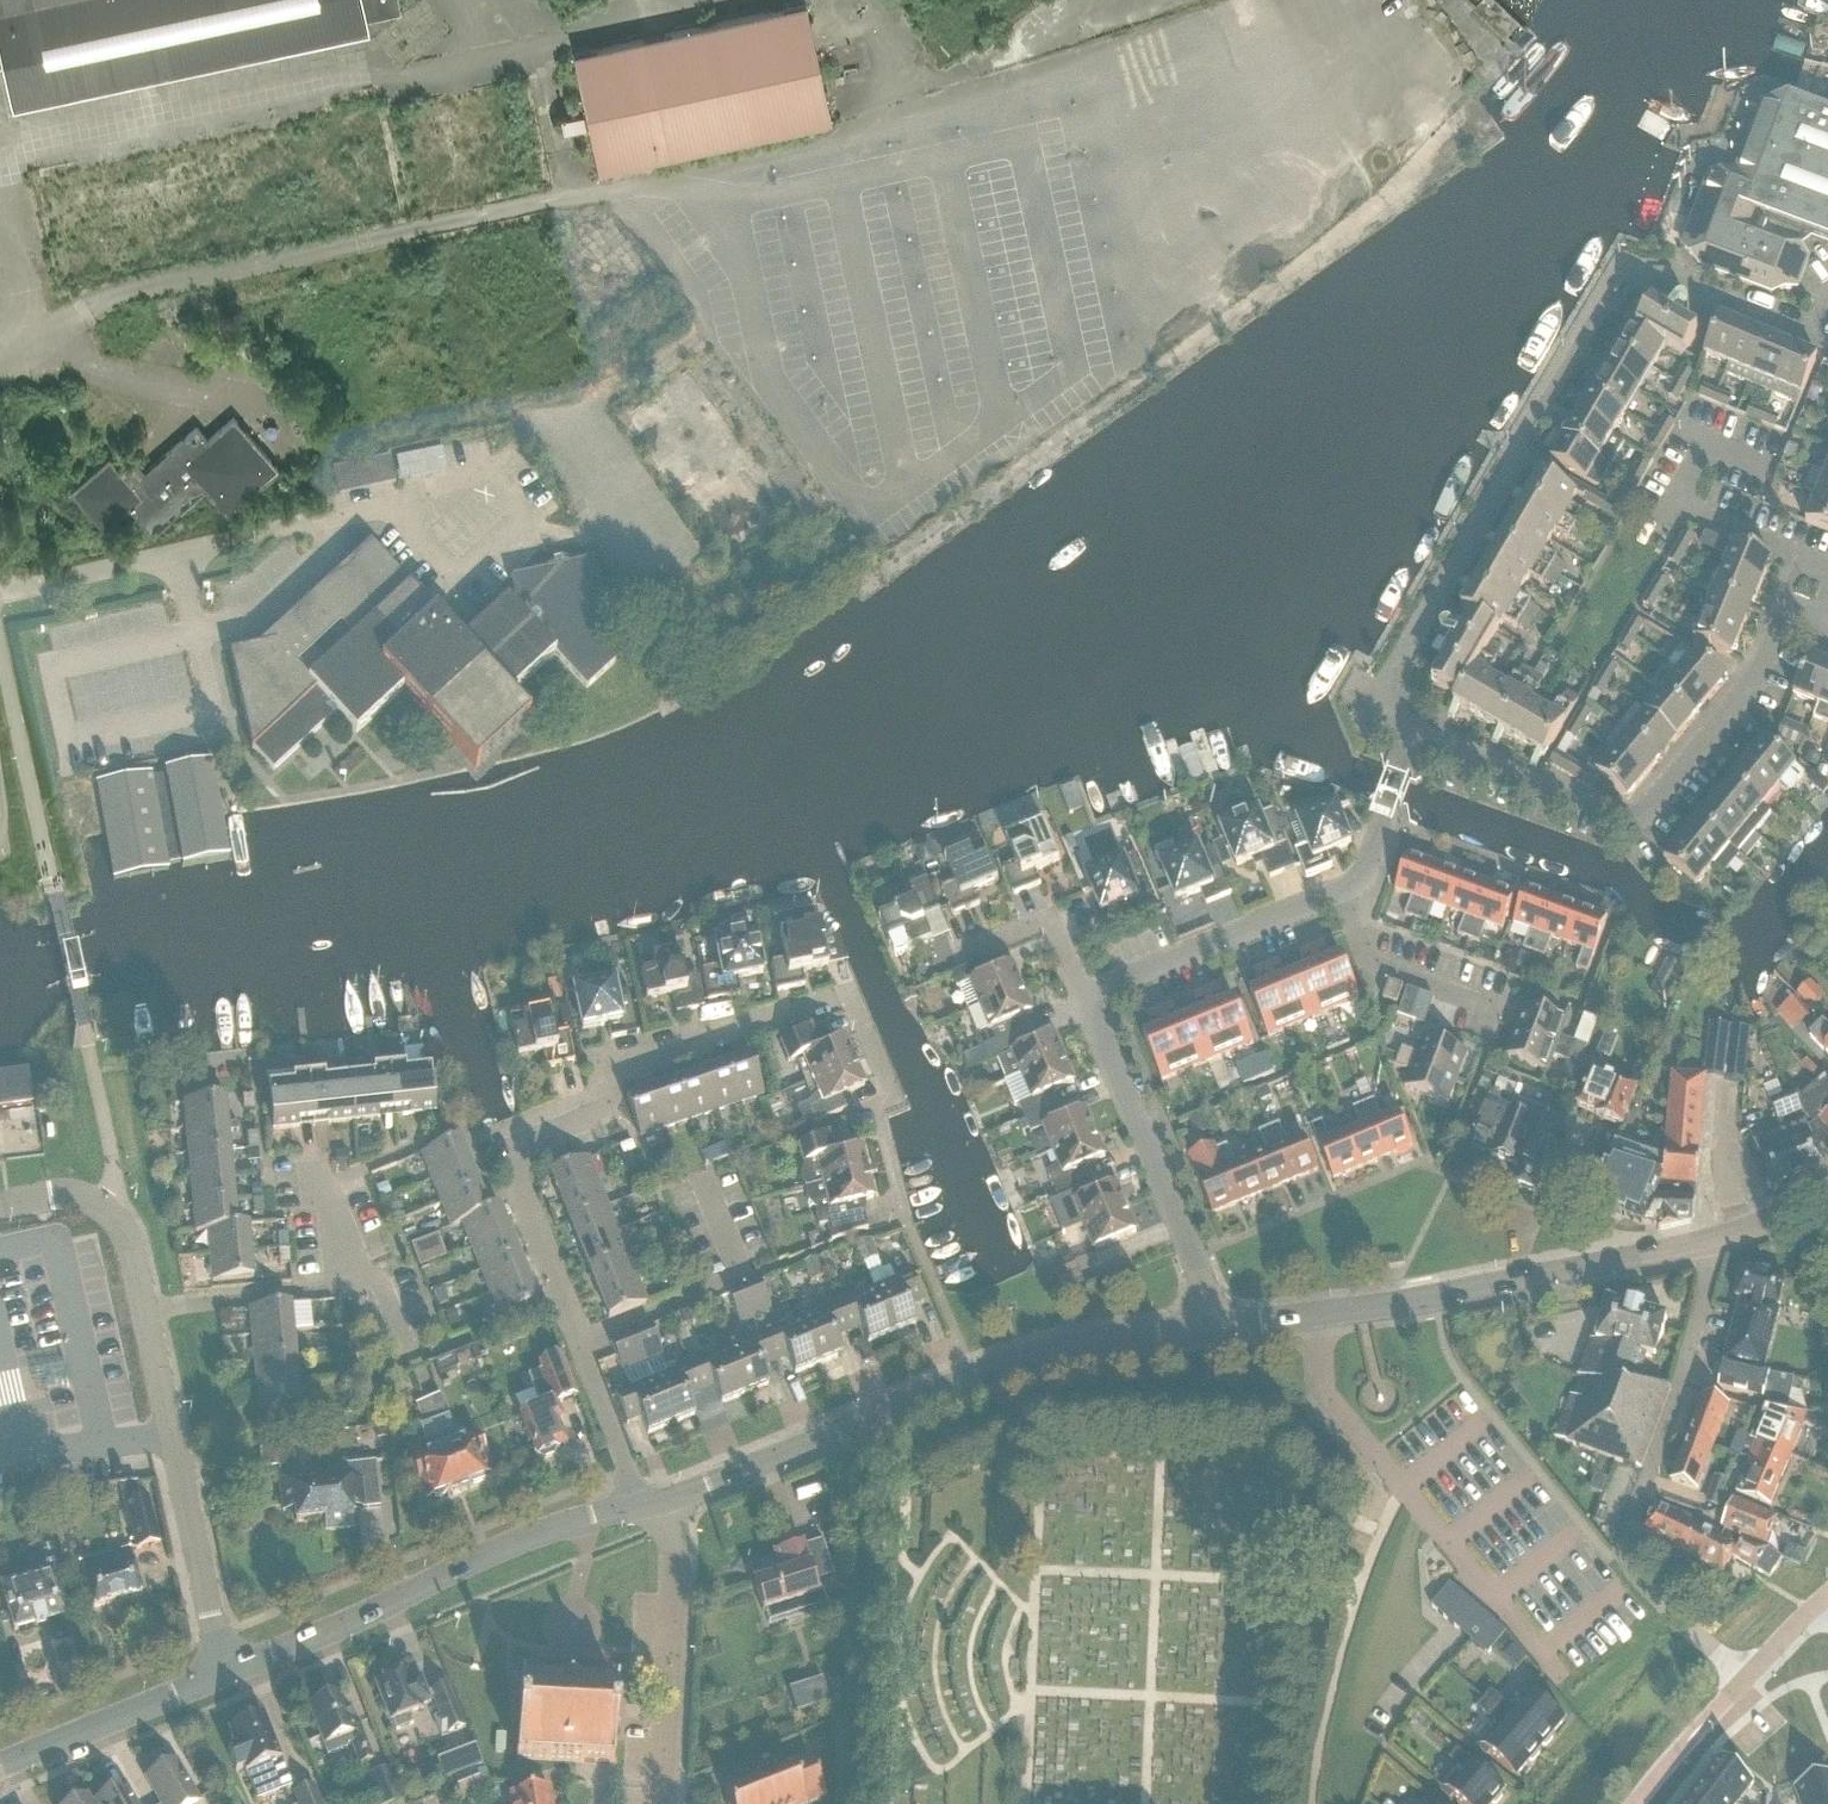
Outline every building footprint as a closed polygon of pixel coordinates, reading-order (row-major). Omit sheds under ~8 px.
[(6,94),(365,27),(360,0),(0,0),(0,60),(6,94)] [(373,12),(397,12),(397,0),(373,0),(373,12)] [(597,162),(833,118),(811,0),(794,0),(574,41),(597,162)] [(1762,106),(1736,173),(1709,178),(1683,246),(1701,267),(1769,293),(1796,288),(1806,260),(1794,245),(1810,232),(1827,239),(1827,104),(1814,99),(1810,109),(1788,101),(1762,106)] [(1664,347),(1682,357),(1697,332),(1651,305),(1636,329),(1664,347)] [(1728,366),(1745,328),(1720,317),(1704,355),(1728,366)] [(1615,349),(1651,370),(1664,347),(1636,329),(1629,325),(1615,349)] [(1748,385),(1768,338),(1745,328),(1728,366),(1725,375),(1748,385)] [(1776,385),(1792,348),(1768,338),(1748,385),(1772,395),(1776,385)] [(1776,385),(1772,395),(1797,405),(1801,396),(1817,358),(1792,348),(1776,385)] [(1638,392),(1651,370),(1615,349),(1602,371),(1638,392)] [(1625,414),(1638,392),(1602,371),(1589,393),(1625,414)] [(1675,384),(1684,389),(1691,376),(1682,371),(1675,384)] [(1815,386),(1827,391),(1827,374),(1821,371),(1815,386)] [(1676,401),(1684,389),(1675,384),(1668,396),(1676,401)] [(1713,403),(1717,394),(1703,388),(1699,398),(1713,403)] [(1812,388),(1807,399),(1816,403),(1821,392),(1812,388)] [(1612,436),(1625,414),(1589,393),(1576,415),(1612,436)] [(1717,394),(1713,403),(1726,409),(1730,400),(1717,394)] [(1761,423),(1765,414),(1751,408),(1747,417),(1761,423)] [(1765,414),(1761,423),(1774,429),(1778,419),(1765,414)] [(1624,443),(1612,436),(1576,415),(1563,437),(1599,458),(1611,465),(1624,443)] [(280,470),(234,417),(208,440),(197,427),(141,476),(129,462),(120,470),(110,457),(70,492),(105,531),(130,509),(153,535),(205,490),(227,515),(280,470)] [(1657,433),(1666,438),(1673,425),(1665,420),(1657,433)] [(1803,434),(1808,424),(1799,420),(1795,430),(1803,434)] [(1659,451),(1666,438),(1657,433),(1650,446),(1659,451)] [(1597,489),(1611,465),(1599,458),(1563,437),(1549,460),(1585,482),(1597,489)] [(1793,457),(1797,446),(1791,443),(1786,455),(1793,457)] [(403,477),(449,468),(444,446),(399,455),(403,477)] [(338,495),(395,483),(389,457),(332,470),(338,495)] [(1631,477),(1640,482),(1647,470),(1639,465),(1631,477)] [(1776,478),(1782,480),(1787,468),(1781,466),(1776,478)] [(1549,469),(1544,478),(1557,485),(1562,477),(1549,469)] [(1827,503),(1827,475),(1825,474),(1815,498),(1827,503)] [(1540,476),(1527,499),(1575,527),(1581,517),(1583,514),(1570,507),(1576,497),(1576,496),(1570,493),(1557,485),(1544,478),(1541,476),(1540,476)] [(1562,477),(1557,485),(1570,493),(1575,484),(1562,477)] [(1632,495),(1640,482),(1631,477),(1624,490),(1632,495)] [(1575,484),(1570,493),(1576,496),(1576,497),(1582,501),(1588,492),(1575,484)] [(1588,492),(1582,501),(1595,508),(1601,499),(1588,492)] [(1815,498),(1805,523),(1827,532),(1827,503),(1815,498)] [(1523,505),(1514,521),(1549,542),(1555,533),(1568,540),(1569,538),(1575,527),(1527,499),(1526,501),(1523,505)] [(1601,499),(1595,508),(1608,516),(1613,507),(1601,499)] [(1613,507),(1608,516),(1621,523),(1626,514),(1613,507)] [(1581,517),(1575,527),(1585,533),(1591,523),(1581,517)] [(1514,521),(1501,543),(1549,572),(1555,561),(1557,559),(1544,551),(1549,542),(1514,521)] [(1575,527),(1569,538),(1579,543),(1585,533),(1575,527)] [(1676,549),(1685,554),(1692,541),(1684,536),(1676,549)] [(1497,549),(1488,565),(1523,586),(1529,577),(1542,584),(1543,582),(1549,572),(1501,543),(1500,545),(1497,549)] [(1723,570),(1761,585),(1771,560),(1733,545),(1723,570)] [(1678,566),(1685,554),(1676,549),(1669,561),(1678,566)] [(324,606),(296,632),(291,626),(272,644),(257,648),(229,654),(241,708),(243,718),(250,747),(272,772),(335,714),(355,734),(402,691),(452,745),(473,767),(475,769),(478,766),(529,719),(508,697),(513,692),(554,655),(586,690),(614,663),(591,561),(580,563),(575,564),(559,568),(554,569),(553,569),(510,579),(515,600),(510,605),(507,602),(484,623),(478,628),(459,645),(434,618),(427,611),(418,601),(416,598),(382,562),(373,552),(319,601),(324,606)] [(1555,561),(1549,572),(1559,577),(1565,567),(1555,561)] [(1488,565),(1475,588),(1523,616),(1529,606),(1531,603),(1518,596),(1523,586),(1488,565)] [(1751,609),(1761,585),(1723,570),(1713,593),(1751,609)] [(1549,572),(1543,582),(1553,588),(1559,577),(1549,572)] [(1651,592),(1660,597),(1667,584),(1658,579),(1651,592)] [(1471,594),(1461,611),(1471,617),(1496,632),(1503,621),(1515,629),(1517,626),(1523,616),(1475,588),(1474,590),(1471,594)] [(1652,609),(1660,597),(1651,592),(1643,605),(1652,609)] [(1741,633),(1751,609),(1713,593),(1704,617),(1741,633)] [(1529,606),(1523,616),(1533,622),(1539,612),(1529,606)] [(1539,612),(1533,622),(1540,626),(1546,616),(1539,612)] [(1523,616),(1517,626),(1527,632),(1533,622),(1523,616)] [(1448,658),(1432,685),(1451,696),(1456,699),(1482,657),(1488,647),(1496,632),(1471,617),(1455,645),(1450,654),(1448,658)] [(1731,658),(1741,633),(1704,617),(1693,642),(1731,658)] [(1627,633),(1635,638),(1643,626),(1634,621),(1627,633)] [(1628,651),(1635,638),(1627,633),(1619,646),(1628,651)] [(1679,673),(1710,700),(1727,679),(1696,653),(1693,656),(1682,646),(1667,664),(1679,673)] [(1488,647),(1482,657),(1493,663),(1498,653),(1488,647)] [(1456,699),(1453,705),(1455,706),(1459,709),(1476,718),(1497,683),(1488,678),(1495,665),(1493,663),(1482,657),(1456,699)] [(1827,681),(1827,665),(1809,657),(1793,696),(1818,706),(1827,681)] [(1537,665),(1532,674),(1541,678),(1546,670),(1537,665)] [(1601,678),(1609,683),(1617,670),(1608,665),(1601,678)] [(1522,667),(1516,677),(1527,683),(1532,674),(1522,667)] [(1694,720),(1710,700),(1679,673),(1662,693),(1694,720)] [(1532,674),(1527,683),(1537,689),(1543,680),(1541,678),(1532,674)] [(1497,683),(1476,718),(1493,728),(1498,732),(1527,683),(1516,677),(1514,676),(1506,688),(1497,683)] [(1602,695),(1609,683),(1601,678),(1593,690),(1602,695)] [(1818,706),(1813,717),(1827,723),(1827,681),(1818,706)] [(1527,683),(1498,732),(1499,732),(1504,735),(1521,745),(1541,709),(1532,704),(1540,691),(1537,689),(1527,683)] [(1566,693),(1560,703),(1572,710),(1578,700),(1566,693)] [(1677,739),(1694,720),(1662,693),(1646,713),(1677,739)] [(1541,709),(1521,745),(1538,755),(1542,757),(1544,758),(1572,710),(1560,703),(1558,702),(1551,715),(1541,709)] [(1588,702),(1582,710),(1590,715),(1598,721),(1604,713),(1588,702)] [(1574,722),(1583,728),(1590,715),(1582,710),(1581,710),(1574,722)] [(1661,759),(1677,739),(1646,713),(1629,733),(1661,759)] [(1575,740),(1583,728),(1574,722),(1567,735),(1575,740)] [(1781,725),(1777,736),(1800,746),(1804,735),(1781,725)] [(1644,779),(1661,759),(1629,733),(1613,753),(1644,779)] [(1746,761),(1778,787),(1795,766),(1764,740),(1746,761)] [(1644,779),(1613,753),(1605,746),(1587,767),(1627,800),(1644,779)] [(1817,766),(1821,756),(1810,752),(1806,761),(1817,766)] [(1549,765),(1560,771),(1566,760),(1556,754),(1549,765)] [(1560,771),(1570,777),(1577,766),(1566,760),(1560,771)] [(1762,807),(1778,787),(1746,761),(1730,780),(1762,807)] [(211,763),(163,772),(164,776),(179,862),(181,868),(228,860),(220,816),(215,785),(213,774),(211,763)] [(1570,777),(1581,783),(1587,772),(1577,766),(1570,777)] [(1817,775),(1825,779),(1827,771),(1827,770),(1821,767),(1817,775)] [(1598,779),(1587,772),(1581,783),(1591,790),(1598,779)] [(1814,773),(1808,780),(1824,793),(1827,788),(1827,785),(1814,773)] [(151,774),(93,784),(102,833),(111,880),(168,870),(167,864),(151,779),(151,774)] [(1771,814),(1762,807),(1730,780),(1713,800),(1745,827),(1754,834),(1771,814)] [(1738,854),(1754,834),(1745,827),(1713,800),(1697,820),(1729,846),(1738,854)] [(1322,813),(1319,804),(1295,814),(1308,847),(1295,852),(1306,879),(1332,868),(1327,855),(1351,845),(1336,807),(1322,813)] [(1296,868),(1273,812),(1260,818),(1258,814),(1221,830),(1236,867),(1261,857),(1270,879),(1296,868)] [(1739,855),(1738,854),(1729,846),(1697,820),(1681,840),(1713,866),(1723,875),(1739,855)] [(1014,896),(1041,885),(1035,872),(1059,861),(1044,824),(1006,840),(1016,864),(1003,869),(1014,896)] [(1200,853),(1195,840),(1157,855),(1176,902),(1200,892),(1206,905),(1232,894),(1221,868),(1218,859),(1213,848),(1200,853)] [(1713,866),(1681,840),(1663,861),(1667,864),(1676,871),(1695,887),(1713,866)] [(1222,843),(1213,847),(1213,848),(1218,859),(1221,868),(1230,864),(1222,843)] [(953,916),(980,905),(974,892),(998,882),(983,844),(945,860),(956,884),(942,890),(953,916)] [(1159,909),(1147,880),(1137,856),(1086,877),(1102,914),(1126,904),(1132,920),(1159,909)] [(1405,916),(1415,920),(1435,866),(1408,856),(1395,891),(1412,897),(1405,916)] [(1661,871),(1670,879),(1676,871),(1667,864),(1661,871)] [(1435,866),(1415,920),(1426,924),(1433,905),(1449,911),(1462,875),(1435,866)] [(895,958),(933,942),(923,918),(940,911),(925,875),(903,884),(905,889),(897,893),(904,910),(880,920),(895,958)] [(1488,885),(1462,875),(1449,911),(1464,917),(1457,935),(1468,939),(1488,885)] [(1468,939),(1479,943),(1486,924),(1502,930),(1515,895),(1488,885),(1468,939)] [(1523,949),(1534,953),(1554,899),(1527,889),(1513,924),(1530,930),(1523,949)] [(1580,909),(1554,899),(1534,953),(1545,957),(1551,938),(1567,944),(1580,909)] [(1576,969),(1587,972),(1607,919),(1580,909),(1567,944),(1583,950),(1576,969)] [(803,987),(800,973),(826,968),(815,912),(775,920),(784,962),(770,965),(775,993),(803,987)] [(1416,925),(1413,933),(1419,935),(1422,927),(1416,925)] [(707,1003),(739,996),(736,980),(761,974),(753,935),(709,944),(715,972),(701,975),(707,1003)] [(1323,944),(1313,948),(1316,955),(1326,951),(1323,944)] [(1309,950),(1299,954),(1302,961),(1312,957),(1309,950)] [(1326,951),(1316,955),(1319,962),(1329,958),(1326,951)] [(682,978),(677,953),(637,961),(645,1001),(671,995),(675,1014),(703,1008),(696,975),(682,978)] [(1522,953),(1517,966),(1526,969),(1530,957),(1522,953)] [(1312,957),(1302,961),(1304,966),(1305,968),(1314,963),(1312,957)] [(1330,962),(1318,967),(1336,1010),(1360,1001),(1342,957),(1330,962)] [(1669,959),(1651,992),(1666,1000),(1684,966),(1669,959)] [(981,1006),(1022,989),(1011,965),(988,975),(982,961),(952,974),(958,989),(971,983),(981,1006)] [(1278,963),(1268,967),(1271,974),(1281,970),(1278,963)] [(1306,972),(1296,976),(1314,1019),(1336,1010),(1318,967),(1306,972)] [(1264,969),(1254,973),(1257,979),(1267,975),(1264,969)] [(1281,970),(1271,974),(1274,980),(1284,976),(1281,970)] [(1267,975),(1257,979),(1260,986),(1269,982),(1267,975)] [(1285,981),(1273,986),(1291,1029),(1314,1019),(1296,976),(1285,981)] [(610,1040),(638,1034),(629,993),(615,996),(613,983),(573,991),(576,1004),(579,1019),(581,1031),(607,1026),(610,1040)] [(1397,1005),(1403,988),(1389,983),(1383,1000),(1397,1005)] [(1808,985),(1797,995),(1811,1009),(1821,998),(1808,985)] [(1261,991),(1250,995),(1268,1038),(1291,1029),(1273,986),(1261,991)] [(983,1049),(1014,1036),(1008,1023),(1032,1014),(1022,989),(981,1006),(990,1030),(977,1035),(983,1049)] [(1217,989),(1207,993),(1209,999),(1219,995),(1217,989)] [(1411,1021),(1421,994),(1407,990),(1398,1017),(1411,1021)] [(912,991),(901,995),(905,1003),(916,999),(912,991)] [(1202,994),(1192,998),(1195,1005),(1205,1001),(1202,994)] [(1421,994),(1411,1021),(1425,1026),(1434,999),(1421,994)] [(1219,995),(1209,999),(1212,1006),(1222,1002),(1219,995)] [(1811,1016),(1795,997),(1783,1007),(1776,1014),(1792,1032),(1811,1016)] [(1205,1001),(1195,1005),(1198,1012),(1208,1007),(1205,1001)] [(1224,1006),(1212,1011),(1230,1054),(1253,1044),(1235,1001),(1224,1006)] [(579,1019),(576,1004),(566,1006),(569,1021),(579,1019)] [(1514,1031),(1584,1057),(1588,1047),(1561,1037),(1567,1021),(1524,1005),(1514,1031)] [(1166,1009),(1163,1011),(1165,1017),(1174,1014),(1172,1007),(1166,1009)] [(553,1037),(547,1011),(508,1020),(516,1059),(542,1054),(545,1070),(573,1064),(567,1034),(553,1037)] [(1200,1016),(1189,1020),(1207,1063),(1230,1054),(1212,1011),(1200,1016)] [(1158,1013),(1148,1017),(1150,1024),(1161,1019),(1158,1013)] [(1174,1014),(1165,1017),(1168,1024),(1177,1020),(1174,1014)] [(1161,1019),(1150,1024),(1153,1030),(1164,1026),(1161,1019)] [(1179,1025),(1168,1029),(1185,1072),(1207,1063),(1189,1020),(1179,1025)] [(1823,1024),(1810,1037),(1827,1056),(1827,1030),(1823,1024)] [(1726,1068),(1731,1027),(1709,1025),(1704,1066),(1726,1068)] [(812,1081),(853,1063),(842,1038),(826,1046),(817,1027),(780,1043),(789,1063),(802,1058),(812,1081)] [(1731,1027),(1726,1068),(1724,1080),(1743,1082),(1746,1052),(1745,1052),(1748,1029),(1731,1027)] [(1155,1035),(1144,1039),(1162,1082),(1185,1072),(1168,1029),(1155,1035)] [(1581,1067),(1584,1057),(1514,1031),(1505,1056),(1548,1072),(1554,1057),(1581,1067)] [(1595,1057),(1610,1062),(1618,1039),(1604,1033),(1595,1057)] [(1023,1077),(1064,1060),(1053,1035),(1019,1049),(1014,1036),(983,1049),(989,1064),(997,1060),(1007,1083),(1023,1077)] [(1399,1057),(1458,1080),(1467,1054),(1424,1038),(1418,1053),(1403,1048),(1399,1057)] [(1458,1080),(1399,1057),(1384,1052),(1389,1065),(1411,1073),(1405,1089),(1448,1105),(1458,1080)] [(1266,1055),(1253,1060),(1260,1078),(1273,1073),(1266,1055)] [(749,1057),(724,1065),(738,1104),(763,1096),(749,1057)] [(302,1059),(293,1060),(294,1074),(304,1073),(302,1059)] [(1025,1120),(1056,1107),(1050,1094),(1074,1084),(1064,1060),(1023,1077),(1032,1100),(1019,1105),(1025,1120)] [(808,1126),(815,1123),(845,1110),(840,1097),(863,1087),(853,1063),(812,1081),(822,1103),(801,1112),(808,1126)] [(700,1074),(713,1113),(738,1104),(724,1065),(700,1074)] [(388,1069),(393,1109),(408,1107),(409,1116),(434,1113),(430,1070),(405,1073),(404,1067),(388,1069)] [(377,1110),(393,1109),(388,1069),(372,1071),(373,1077),(348,1079),(353,1122),(378,1119),(377,1110)] [(312,1117),(308,1078),(291,1079),(290,1072),(266,1075),(272,1131),(298,1128),(297,1119),(312,1117)] [(1622,1128),(1636,1090),(1590,1072),(1577,1108),(1596,1115),(1595,1117),(1622,1128)] [(0,1077),(0,1110),(30,1106),(26,1074),(0,1077)] [(700,1074),(675,1082),(689,1121),(713,1113),(700,1074)] [(1486,1091),(1492,1078),(1484,1074),(1478,1087),(1486,1091)] [(1665,1173),(1664,1176),(1643,1226),(1657,1227),(1658,1232),(1689,1225),(1692,1225),(1705,1078),(1672,1075),(1663,1172),(1665,1173)] [(35,1112),(35,1114),(49,1112),(45,1076),(31,1078),(35,1112)] [(353,1122),(348,1079),(324,1082),(324,1076),(308,1078),(312,1117),(327,1116),(328,1125),(353,1122)] [(1823,1078),(1816,1086),(1815,1085),(1797,1102),(1801,1112),(1812,1126),(1819,1120),(1827,1131),(1827,1083),(1823,1078)] [(1366,1081),(1356,1085),(1361,1098),(1371,1094),(1366,1081)] [(1499,1081),(1494,1090),(1511,1098),(1515,1088),(1499,1081)] [(664,1129),(689,1121),(675,1082),(651,1090),(664,1129)] [(1355,1088),(1345,1093),(1351,1105),(1361,1100),(1355,1088)] [(1266,1089),(1256,1092),(1261,1102),(1270,1099),(1266,1089)] [(651,1090),(625,1099),(639,1138),(664,1129),(651,1090)] [(1801,1112),(1797,1102),(1793,1092),(1769,1103),(1777,1122),(1801,1112)] [(252,1097),(242,1098),(243,1112),(253,1111),(252,1097)] [(227,1125),(224,1099),(183,1103),(185,1129),(227,1125)] [(1374,1100),(1363,1104),(1385,1158),(1412,1147),(1397,1111),(1381,1118),(1374,1100)] [(1518,1166),(1533,1125),(1540,1128),(1547,1113),(1513,1100),(1508,1112),(1492,1155),(1518,1166)] [(1345,1134),(1359,1169),(1385,1158),(1363,1104),(1353,1109),(1360,1127),(1345,1134)] [(1054,1151),(1095,1134),(1085,1110),(1061,1120),(1056,1107),(1025,1120),(1026,1123),(1030,1132),(1031,1134),(1044,1128),(1054,1151)] [(1490,1155),(1505,1117),(1485,1108),(1469,1145),(1490,1155)] [(1547,1113),(1540,1128),(1561,1136),(1567,1122),(1561,1119),(1547,1113)] [(1201,1116),(1188,1121),(1192,1132),(1206,1126),(1201,1116)] [(1807,1130),(1815,1147),(1827,1138),(1827,1131),(1819,1120),(1812,1126),(1807,1130)] [(1359,1169),(1345,1134),(1329,1140),(1322,1122),(1311,1126),(1333,1180),(1359,1169)] [(1026,1123),(1021,1125),(1024,1134),(1030,1132),(1026,1123)] [(1268,1128),(1291,1182),(1317,1171),(1303,1136),(1287,1143),(1279,1124),(1268,1128)] [(1807,1130),(1807,1129),(1805,1124),(1753,1145),(1771,1189),(1792,1181),(1793,1184),(1804,1179),(1803,1177),(1824,1168),(1815,1147),(1807,1130)] [(188,1155),(229,1151),(227,1125),(185,1129),(188,1155)] [(1266,1151),(1250,1158),(1265,1193),(1291,1182),(1268,1128),(1258,1133),(1266,1151)] [(1537,1198),(1561,1136),(1540,1128),(1536,1141),(1517,1191),(1537,1198)] [(255,1134),(246,1135),(247,1148),(256,1147),(255,1134)] [(1056,1194),(1087,1182),(1081,1169),(1105,1159),(1095,1134),(1054,1151),(1059,1164),(1047,1173),(1056,1194)] [(468,1164),(458,1140),(420,1155),(430,1180),(468,1164)] [(822,1184),(866,1174),(859,1148),(835,1154),(831,1140),(799,1148),(802,1164),(801,1169),(800,1174),(801,1179),(802,1184),(805,1189),(822,1184)] [(359,1152),(372,1151),(371,1142),(358,1143),(359,1152)] [(722,1145),(707,1151),(712,1162),(727,1156),(722,1145)] [(1590,1204),(1643,1226),(1664,1176),(1636,1165),(1640,1155),(1615,1145),(1611,1155),(1598,1187),(1589,1183),(1581,1200),(1591,1204),(1590,1204)] [(1239,1204),(1216,1150),(1214,1146),(1188,1157),(1212,1215),(1239,1204)] [(1265,1193),(1250,1158),(1235,1164),(1227,1146),(1216,1150),(1239,1204),(1265,1193)] [(248,1163),(258,1162),(257,1149),(247,1150),(248,1163)] [(231,1177),(229,1151),(188,1155),(190,1181),(231,1177)] [(346,1152),(334,1154),(335,1165),(348,1164),(346,1152)] [(597,1183),(587,1159),(549,1174),(559,1199),(597,1183)] [(627,1159),(614,1164),(618,1174),(631,1169),(627,1159)] [(468,1164),(430,1180),(440,1204),(478,1188),(468,1164)] [(826,1226),(830,1243),(852,1234),(866,1230),(860,1203),(872,1200),(866,1174),(822,1184),(805,1189),(805,1194),(805,1198),(807,1203),(809,1207),(814,1212),(818,1228),(826,1226)] [(192,1206),(234,1202),(231,1177),(190,1181),(192,1206)] [(1085,1226),(1126,1209),(1116,1185),(1092,1195),(1087,1182),(1056,1194),(1058,1199),(1051,1202),(1060,1221),(1079,1213),(1085,1226)] [(559,1199),(568,1223),(607,1207),(597,1183),(559,1199)] [(260,1198),(259,1184),(248,1185),(249,1199),(260,1198)] [(385,1184),(376,1188),(380,1199),(390,1195),(385,1184)] [(487,1211),(478,1188),(440,1204),(450,1229),(460,1224),(488,1212),(487,1211)] [(395,1195),(385,1199),(391,1214),(401,1210),(395,1195)] [(262,1214),(261,1199),(250,1200),(251,1214),(262,1214)] [(195,1233),(206,1232),(206,1231),(236,1228),(236,1227),(234,1202),(192,1206),(195,1233)] [(508,1232),(498,1207),(487,1211),(488,1212),(460,1224),(470,1248),(508,1232)] [(578,1247),(617,1231),(607,1207),(568,1223),(578,1247)] [(1126,1209),(1085,1226),(1095,1251),(1136,1234),(1126,1209)] [(248,1226),(236,1227),(236,1228),(206,1231),(206,1232),(209,1257),(250,1253),(248,1226)] [(578,1247),(588,1271),(626,1255),(617,1231),(578,1247)] [(470,1248),(479,1271),(518,1256),(508,1232),(470,1248)] [(653,1233),(641,1238),(645,1247),(656,1242),(653,1233)] [(285,1248),(284,1234),(275,1234),(276,1249),(285,1248)] [(437,1236),(412,1246),(415,1256),(441,1246),(437,1236)] [(861,1266),(877,1259),(869,1240),(853,1247),(861,1266)] [(663,1242),(652,1247),(656,1257),(667,1253),(663,1242)] [(288,1265),(286,1249),(277,1250),(278,1265),(288,1265)] [(250,1253),(209,1257),(211,1283),(252,1279),(250,1253)] [(636,1279),(626,1255),(588,1271),(597,1295),(636,1279)] [(826,1255),(816,1259),(822,1272),(832,1268),(826,1255)] [(518,1256),(479,1271),(489,1295),(527,1280),(518,1256)] [(807,1283),(821,1278),(813,1260),(800,1265),(807,1283)] [(1055,1283),(1078,1273),(1073,1260),(1042,1273),(1048,1286),(1055,1283)] [(872,1290),(890,1334),(914,1325),(907,1309),(921,1303),(908,1270),(892,1277),(894,1281),(872,1290)] [(1726,1365),(1770,1375),(1770,1374),(1763,1372),(1778,1309),(1784,1280),(1742,1271),(1735,1299),(1741,1301),(1724,1364),(1726,1365)] [(597,1295),(607,1319),(646,1304),(636,1279),(597,1295)] [(527,1280),(489,1295),(499,1320),(537,1304),(527,1280)] [(743,1289),(755,1319),(771,1312),(759,1282),(743,1289)] [(1055,1283),(1048,1286),(1054,1301),(1061,1298),(1055,1283)] [(740,1325),(755,1319),(743,1289),(727,1295),(740,1325)] [(442,1290),(433,1294),(438,1307),(447,1303),(442,1290)] [(867,1344),(890,1334),(872,1290),(850,1299),(848,1295),(834,1301),(847,1334),(860,1328),(867,1344)] [(834,1339),(847,1334),(834,1301),(819,1307),(821,1311),(799,1320),(817,1365),(840,1355),(834,1339)] [(1656,1360),(1667,1319),(1607,1303),(1596,1343),(1602,1345),(1600,1352),(1588,1348),(1577,1377),(1587,1380),(1580,1399),(1570,1396),(1555,1438),(1617,1461),(1641,1470),(1670,1389),(1639,1378),(1647,1357),(1656,1360)] [(292,1332),(290,1306),(249,1309),(251,1336),(292,1332)] [(453,1311),(444,1314),(449,1327),(458,1324),(453,1311)] [(674,1330),(692,1323),(687,1312),(669,1319),(674,1330)] [(793,1374),(817,1365),(799,1320),(777,1329),(775,1325),(760,1331),(774,1364),(787,1358),(793,1374)] [(666,1358),(653,1326),(632,1335),(645,1366),(666,1358)] [(760,1369),(774,1364),(760,1331),(746,1337),(747,1342),(725,1351),(743,1395),(767,1385),(760,1369)] [(295,1358),(292,1332),(251,1336),(253,1362),(295,1358)] [(645,1366),(632,1335),(611,1344),(623,1375),(645,1366)] [(468,1349),(474,1363),(480,1360),(474,1347),(468,1349)] [(720,1405),(743,1395),(725,1351),(703,1360),(702,1355),(687,1361),(700,1394),(713,1388),(720,1405)] [(456,1354),(432,1363),(438,1377),(455,1370),(456,1354)] [(527,1377),(540,1409),(519,1417),(536,1459),(538,1458),(543,1460),(552,1457),(554,1452),(556,1451),(556,1450),(566,1446),(557,1424),(562,1421),(555,1405),(575,1397),(559,1357),(538,1365),(541,1372),(527,1377)] [(256,1388),(297,1384),(295,1358),(253,1362),(256,1388)] [(687,1399),(700,1394),(687,1361),(672,1368),(674,1372),(652,1381),(670,1425),(693,1415),(687,1399)] [(1770,1375),(1726,1365),(1724,1364),(1718,1389),(1763,1400),(1767,1385),(1774,1386),(1770,1405),(1769,1405),(1787,1409),(1793,1380),(1770,1375)] [(647,1435),(670,1425),(652,1381),(630,1390),(628,1386),(612,1392),(626,1425),(640,1419),(647,1435)] [(297,1384),(256,1388),(258,1414),(300,1410),(297,1384)] [(422,1428),(433,1424),(446,1419),(438,1396),(437,1396),(414,1405),(422,1428)] [(1687,1439),(1712,1449),(1728,1406),(1703,1397),(1687,1439)] [(1787,1409),(1769,1405),(1765,1416),(1768,1418),(1757,1443),(1790,1456),(1801,1431),(1797,1429),(1800,1422),(1822,1432),(1823,1431),(1827,1419),(1787,1409)] [(446,1419),(433,1424),(458,1489),(469,1485),(470,1487),(486,1481),(485,1479),(491,1476),(482,1454),(483,1454),(478,1442),(477,1442),(476,1438),(456,1445),(446,1419)] [(433,1424),(422,1428),(420,1429),(430,1455),(411,1462),(412,1467),(416,1479),(417,1479),(426,1501),(434,1498),(435,1501),(445,1497),(445,1494),(458,1489),(433,1424)] [(385,1429),(376,1430),(377,1440),(386,1439),(385,1429)] [(1696,1491),(1712,1449),(1687,1439),(1671,1482),(1696,1491)] [(1790,1456),(1757,1443),(1749,1440),(1742,1457),(1750,1460),(1749,1463),(1781,1477),(1790,1456)] [(320,1487),(321,1487),(319,1475),(296,1478),(292,1447),(258,1451),(260,1470),(278,1468),(279,1480),(278,1480),(281,1507),(293,1506),(295,1523),(323,1520),(324,1520),(320,1487)] [(1731,1447),(1729,1452),(1739,1457),(1740,1456),(1742,1452),(1731,1447)] [(324,1520),(323,1520),(324,1532),(353,1529),(351,1511),(380,1508),(375,1463),(346,1466),(348,1484),(321,1487),(320,1487),(324,1520)] [(1768,1507),(1781,1477),(1749,1463),(1736,1493),(1768,1507)] [(1595,1477),(1590,1491),(1601,1495),(1606,1481),(1595,1477)] [(1711,1494),(1707,1506),(1716,1509),(1720,1497),(1711,1494)] [(135,1550),(160,1544),(147,1496),(122,1503),(135,1550)] [(1733,1502),(1722,1529),(1766,1546),(1776,1520),(1733,1502)] [(1662,1506),(1659,1511),(1677,1519),(1697,1529),(1699,1525),(1679,1515),(1662,1506)] [(1699,1543),(1707,1528),(1703,1526),(1701,1531),(1697,1529),(1677,1519),(1659,1511),(1653,1508),(1641,1532),(1665,1544),(1699,1561),(1699,1560),(1707,1546),(1699,1543)] [(1346,1526),(1373,1537),(1379,1523),(1352,1512),(1346,1526)] [(1721,1540),(1722,1539),(1719,1534),(1707,1528),(1699,1543),(1707,1546),(1699,1560),(1699,1561),(1723,1573),(1732,1556),(1736,1547),(1721,1540)] [(1736,1547),(1732,1556),(1769,1580),(1782,1560),(1768,1550),(1725,1533),(1722,1539),(1721,1540),(1736,1547)] [(820,1543),(802,1548),(801,1545),(772,1554),(779,1576),(753,1585),(762,1613),(798,1602),(801,1614),(826,1607),(822,1593),(817,1595),(813,1582),(832,1576),(820,1539),(819,1539),(820,1543)] [(1788,1546),(1783,1560),(1800,1566),(1805,1552),(1788,1546)] [(92,1609),(141,1595),(128,1551),(80,1565),(92,1609)] [(46,1624),(45,1622),(65,1617),(52,1571),(0,1586),(13,1632),(34,1626),(34,1628),(46,1624)] [(1442,1617),(1461,1595),(1450,1586),(1431,1607),(1442,1617)] [(1461,1595),(1442,1617),(1454,1626),(1472,1605),(1461,1595)] [(1465,1636),(1483,1614),(1472,1605),(1454,1626),(1465,1636)] [(1476,1645),(1494,1624),(1483,1614),(1465,1636),(1476,1645)] [(1494,1624),(1476,1645),(1487,1655),(1494,1647),(1503,1636),(1505,1634),(1494,1624)] [(1509,1641),(1503,1636),(1494,1647),(1499,1652),(1509,1641)] [(375,1684),(390,1722),(392,1722),(396,1731),(412,1725),(408,1715),(420,1711),(418,1706),(428,1702),(428,1701),(432,1699),(429,1693),(425,1695),(419,1680),(409,1684),(404,1672),(375,1684)] [(516,1759),(612,1765),(617,1689),(520,1683),(516,1759)] [(436,1691),(429,1693),(432,1699),(439,1718),(434,1720),(440,1736),(446,1734),(446,1735),(463,1728),(447,1686),(436,1691)] [(1511,1710),(1500,1701),(1493,1709),(1540,1749),(1564,1722),(1528,1690),(1511,1710)] [(1491,1693),(1484,1701),(1493,1709),(1500,1701),(1491,1693)] [(342,1707),(338,1698),(309,1710),(324,1748),(342,1741),(344,1747),(351,1744),(359,1765),(372,1760),(357,1722),(352,1724),(349,1718),(348,1719),(343,1707),(342,1707)] [(1486,1717),(1493,1709),(1484,1701),(1477,1709),(1486,1717)] [(1480,1746),(1516,1777),(1540,1749),(1493,1709),(1486,1717),(1497,1726),(1480,1746)] [(280,1761),(262,1717),(245,1725),(241,1724),(234,1726),(232,1729),(227,1731),(234,1750),(227,1753),(234,1773),(242,1770),(244,1776),(245,1775),(256,1803),(291,1789),(280,1761)] [(1504,1791),(1457,1751),(1449,1760),(1460,1769),(1443,1789),(1461,1803),(1493,1803),(1504,1791)] [(722,1793),(727,1803),(809,1803),(826,1797),(810,1757),(722,1793)] [(1703,1780),(1734,1803),(1738,1803),(1754,1784),(1720,1758),(1703,1780)] [(198,1803),(174,1763),(146,1780),(160,1803),(197,1803),(198,1803)] [(476,1772),(452,1781),(458,1796),(482,1786),(476,1772)] [(1794,1790),(1799,1803),(1827,1803),(1827,1776),(1794,1790)] [(1686,1802),(1689,1803),(1734,1803),(1703,1780),(1686,1802)] [(123,1787),(93,1803),(133,1803),(123,1787)] [(295,1803),(321,1803),(314,1787),(292,1796),(295,1803)] [(548,1789),(510,1795),(511,1803),(550,1803),(548,1789)]
